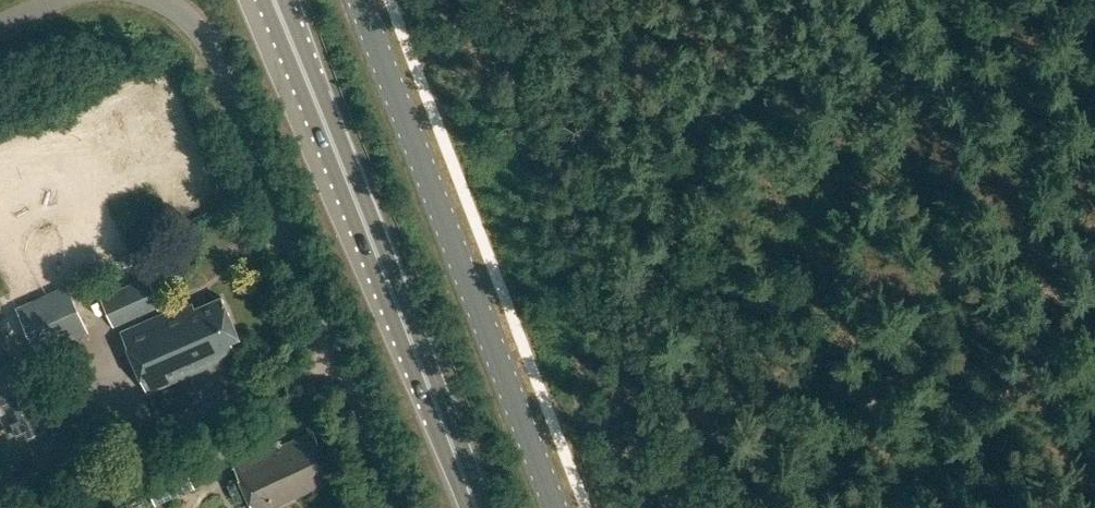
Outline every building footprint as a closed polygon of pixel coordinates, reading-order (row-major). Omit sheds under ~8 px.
[(153,303),(140,274),(95,293),(107,322),(153,303)] [(69,290),(18,311),(35,350),(85,328),(69,290)] [(114,329),(140,390),(230,352),(224,338),(230,335),(212,294),(186,305),(184,300),(114,329)] [(0,384),(0,396),(19,441),(56,424),(33,370),(0,384)] [(70,400),(56,407),(62,421),(76,414),(70,400)] [(240,458),(260,507),(327,480),(307,431),(277,443),(266,416),(241,427),(252,453),(240,458)] [(186,453),(150,470),(162,497),(199,479),(186,453)]
